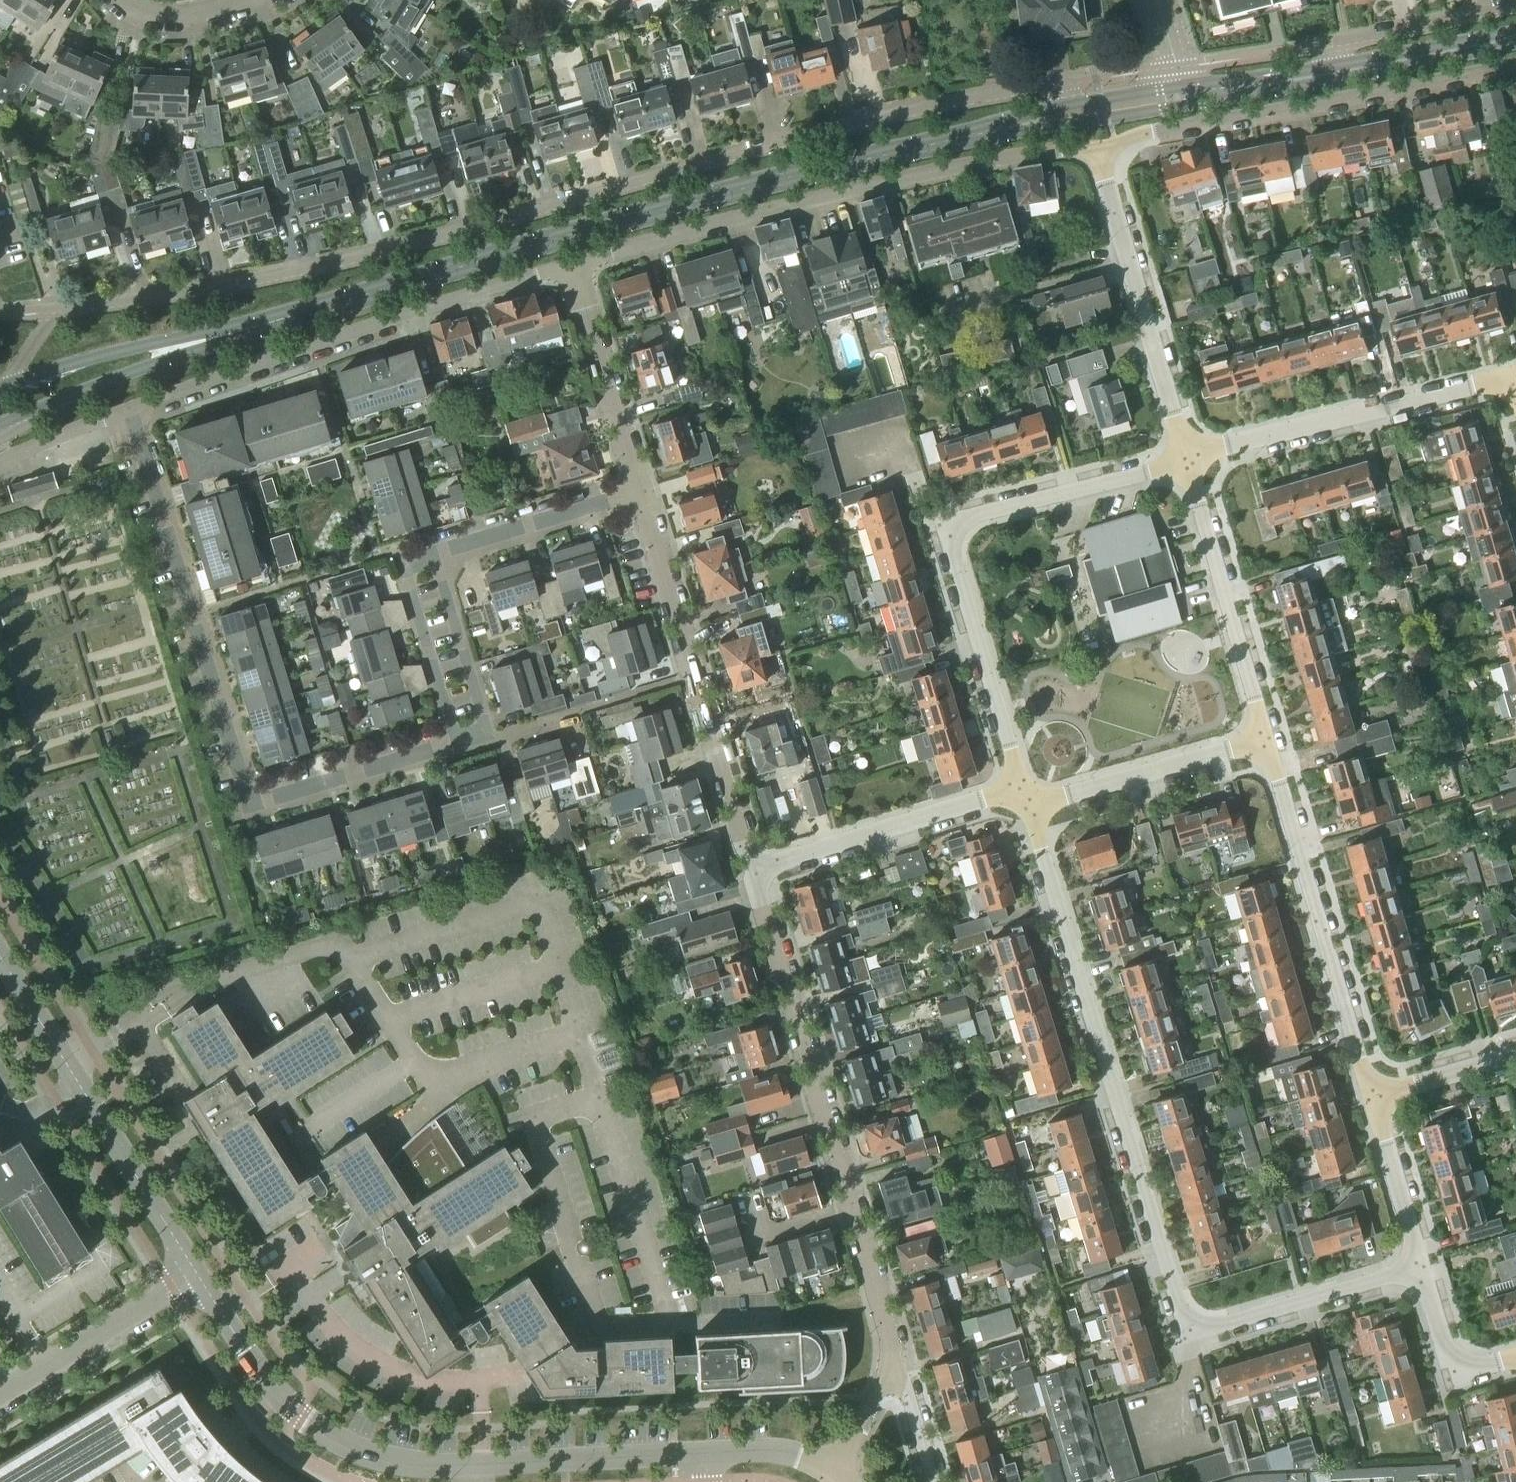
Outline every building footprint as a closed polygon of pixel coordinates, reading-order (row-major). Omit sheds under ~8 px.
[(17,17),(28,0),(0,0),(0,6),(17,17)] [(17,17),(39,31),(58,0),(28,0),(17,17)] [(403,0),(383,0),(375,13),(393,24),(388,31),(399,42),(392,50),(419,77),(428,69),(410,51),(417,38),(408,33),(421,11),(403,0)] [(421,11),(428,0),(403,0),(421,11)] [(830,27),(856,21),(851,0),(823,0),(827,16),(829,23),(830,27)] [(1081,14),(1081,13),(1082,12),(1084,10),(1082,0),(1019,0),(1022,22),(1030,21),(1031,35),(1053,33),(1053,36),(1067,34),(1068,30),(1082,29),(1081,14)] [(1211,29),(1262,16),(1261,10),(1277,5),(1279,12),(1287,10),(1287,7),(1302,4),(1303,6),(1309,4),(1308,0),(1204,0),(1211,29)] [(636,13),(638,22),(648,20),(645,10),(636,13)] [(755,57),(749,37),(747,26),(746,27),(742,13),(729,16),(741,61),(755,57)] [(833,40),(830,27),(829,23),(827,16),(816,18),(822,43),(833,40)] [(318,34),(340,65),(362,49),(340,19),(318,34)] [(894,23),(858,31),(863,53),(869,51),(873,69),(903,63),(898,40),(910,38),(906,22),(895,24),(894,23)] [(318,34),(297,50),(326,91),(348,75),(340,65),(318,34)] [(797,58),(792,40),(764,48),(760,34),(749,37),(755,57),(756,61),(767,58),(777,96),(791,92),(792,95),(806,91),(805,88),(797,58)] [(681,44),(667,48),(676,81),(690,76),(681,44)] [(30,88),(63,103),(68,92),(83,57),(59,46),(46,76),(40,72),(30,88)] [(676,81),(667,48),(653,53),(662,85),(676,81)] [(419,77),(392,50),(383,59),(410,86),(419,77)] [(797,58),(805,88),(834,80),(825,50),(797,58)] [(283,85),(285,85),(276,68),(271,66),(269,67),(264,51),(241,58),(250,95),(253,104),(279,97),(276,84),(282,82),(283,85)] [(711,56),(716,72),(717,72),(727,107),(736,104),(737,107),(750,103),(750,100),(752,100),(742,65),(741,61),(739,52),(729,55),(728,52),(713,56),(712,55),(711,56)] [(108,68),(83,57),(68,92),(63,103),(60,108),(85,119),(108,68)] [(250,95),(241,58),(214,66),(225,102),(250,95)] [(9,100),(29,66),(19,59),(7,79),(0,75),(0,114),(9,100)] [(601,61),(587,65),(597,101),(611,97),(622,136),(625,135),(626,138),(639,134),(639,131),(648,129),(638,95),(634,82),(609,89),(601,61)] [(557,107),(569,152),(578,149),(579,152),(593,148),(592,145),(595,144),(584,105),(597,101),(587,65),(573,68),(582,100),(557,107)] [(19,106),(30,88),(40,72),(29,66),(9,100),(19,106)] [(532,111),(520,66),(506,69),(510,83),(517,110),(521,124),(533,121),(534,120),(532,111)] [(718,109),(727,107),(717,72),(691,79),(701,114),(705,113),(705,116),(719,112),(718,109)] [(146,117),(160,117),(162,79),(135,78),(133,112),(123,112),(120,123),(120,131),(137,131),(142,127),(146,117)] [(307,78),(296,83),(313,120),(323,115),(307,78)] [(188,80),(162,79),(160,117),(177,118),(179,132),(196,129),(199,149),(212,147),(206,109),(203,91),(194,92),(194,95),(187,96),(188,80)] [(296,83),(285,88),(302,125),(312,120),(296,83)] [(480,141),(489,174),(495,172),(496,175),(507,172),(506,169),(514,167),(505,134),(520,130),(515,111),(517,110),(510,83),(500,86),(502,95),(497,97),(502,116),(497,117),(498,120),(490,123),(495,137),(480,141)] [(638,95),(648,129),(657,126),(658,129),(671,125),(670,123),(674,122),(664,87),(664,88),(638,95)] [(1504,90),(1481,95),(1488,124),(1511,119),(1504,90)] [(1479,123),(1474,124),(1469,98),(1441,103),(1448,134),(1453,159),(1469,156),(1466,144),(1483,140),(1479,123)] [(1441,103),(1414,109),(1419,136),(1433,134),(1437,149),(1435,150),(1437,162),(1453,159),(1441,103)] [(534,120),(533,121),(544,159),(547,158),(548,161),(561,157),(561,154),(569,152),(557,107),(556,105),(532,111),(534,120)] [(400,153),(404,170),(412,199),(440,192),(430,158),(443,154),(437,134),(438,134),(430,107),(415,111),(425,146),(400,153)] [(206,109),(212,147),(223,146),(217,108),(206,109)] [(347,124),(358,163),(372,159),(358,112),(343,117),(345,124),(347,124)] [(110,121),(97,118),(89,156),(101,159),(110,121)] [(110,121),(101,159),(112,161),(119,130),(120,123),(110,121)] [(1362,128),(1369,161),(1371,169),(1397,164),(1399,176),(1412,173),(1403,127),(1391,129),(1389,122),(1362,128)] [(489,174),(480,141),(476,123),(438,134),(437,134),(443,154),(444,159),(460,155),(467,180),(475,178),(475,181),(487,177),(486,175),(489,174)] [(344,167),(358,163),(347,124),(345,124),(333,128),(344,167)] [(1335,133),(1342,166),(1369,161),(1362,128),(1335,133)] [(1511,151),(1507,132),(1491,136),(1495,155),(1496,155),(1499,166),(1513,162),(1510,151),(1511,151)] [(1312,155),(1301,158),(1307,187),(1319,185),(1316,171),(1342,166),(1335,133),(1309,138),(1312,155)] [(262,137),(250,140),(261,178),(273,175),(262,137)] [(1,146),(6,161),(19,157),(14,142),(1,146)] [(1307,187),(1301,158),(1289,160),(1286,143),(1259,148),(1269,193),(1269,197),(1297,192),(1296,190),(1307,188),(1307,187)] [(1259,148),(1233,153),(1237,171),(1225,174),(1231,203),(1243,200),(1242,198),(1269,193),(1259,148)] [(1197,190),(1205,188),(1220,183),(1211,153),(1203,155),(1201,149),(1186,153),(1187,156),(1197,190)] [(196,204),(208,200),(205,189),(194,150),(183,153),(193,192),(196,204)] [(193,192),(183,153),(171,157),(180,189),(181,195),(193,192)] [(404,170),(400,153),(374,160),(377,171),(376,172),(386,206),(412,199),(404,170)] [(78,167),(90,169),(102,165),(113,162),(113,161),(112,161),(101,159),(89,156),(80,154),(78,167)] [(1164,166),(1177,207),(1200,200),(1187,156),(1182,158),(1175,154),(1171,161),(1172,164),(1164,166)] [(113,162),(102,165),(109,192),(121,188),(113,162)] [(71,205),(73,215),(84,252),(109,244),(98,208),(102,207),(98,195),(109,192),(102,165),(90,169),(98,194),(82,199),(84,202),(71,205)] [(1013,171),(1019,213),(1030,212),(1029,204),(1057,200),(1053,173),(1040,175),(1039,167),(1035,168),(1034,167),(1025,168),(1025,170),(1013,171)] [(1422,174),(1433,212),(1456,205),(1445,168),(1422,174)] [(315,182),(325,218),(352,210),(341,174),(315,182)] [(8,186),(19,224),(42,217),(31,179),(8,186)] [(205,189),(208,200),(210,206),(212,206),(223,242),(248,234),(238,198),(233,182),(205,189)] [(301,225),(325,218),(315,182),(290,189),(301,225)] [(1489,198),(1504,194),(1502,185),(1487,189),(1489,198)] [(183,202),(181,195),(180,189),(152,197),(153,201),(166,246),(192,239),(182,202),(183,202)] [(238,198),(248,234),(274,227),(264,191),(238,198)] [(952,259),(1016,242),(1010,220),(1004,197),(940,215),(938,209),(905,219),(917,263),(950,254),(952,259)] [(882,198),(858,205),(869,241),(889,234),(898,262),(907,259),(895,219),(890,221),(882,198)] [(153,201),(128,208),(141,253),(166,246),(153,201)] [(1504,201),(1492,205),(1497,222),(1509,219),(1504,201)] [(1409,220),(1418,217),(1421,217),(1419,205),(1407,207),(1409,220)] [(73,215),(47,223),(58,259),(84,252),(73,215)] [(1021,217),(1010,220),(1016,242),(1018,241),(1025,267),(1040,263),(1026,215),(1021,217)] [(1371,217),(1354,221),(1356,233),(1373,229),(1371,217)] [(1436,218),(1420,222),(1422,232),(1439,228),(1436,218)] [(763,262),(796,253),(787,220),(754,229),(763,262)] [(1323,238),(1333,235),(1331,225),(1320,228),(1323,238)] [(843,233),(828,238),(850,313),(878,305),(867,271),(864,272),(853,234),(844,237),(843,233)] [(822,321),(850,313),(828,238),(812,243),(813,246),(805,248),(816,286),(812,287),(822,321)] [(1338,244),(1342,259),(1354,255),(1350,241),(1338,244)] [(1302,249),(1286,253),(1288,264),(1304,260),(1302,249)] [(703,260),(715,304),(718,314),(745,306),(743,301),(742,296),(730,254),(730,253),(703,260)] [(1288,264),(1286,253),(1270,257),(1272,268),(1288,264)] [(676,268),(687,306),(689,311),(691,311),(715,304),(703,260),(676,268)] [(947,265),(951,279),(962,277),(959,262),(947,265)] [(776,273),(795,335),(818,328),(800,265),(776,273)] [(1502,310),(1513,307),(1502,269),(1491,273),(1496,294),(1471,301),(1480,334),(1507,327),(1502,310)] [(1413,288),(1411,289),(1418,315),(1428,349),(1454,342),(1445,308),(1441,297),(1425,301),(1420,286),(1417,273),(1409,275),(1413,288)] [(1218,274),(1194,282),(1199,299),(1223,292),(1218,274)] [(645,275),(610,286),(619,313),(640,306),(644,320),(658,316),(645,275)] [(1051,293),(1055,306),(1066,303),(1072,326),(1084,323),(1085,327),(1099,323),(1097,319),(1114,314),(1103,277),(1051,293)] [(1418,315),(1411,289),(1409,281),(1397,284),(1407,319),(1393,322),(1387,300),(1385,300),(1383,292),(1372,295),(1374,303),(1373,303),(1381,334),(1395,330),(1402,356),(1428,349),(1418,315)] [(656,292),(663,314),(676,311),(670,288),(656,292)] [(1467,289),(1441,296),(1441,297),(1445,308),(1454,342),(1480,334),(1471,301),(1467,289)] [(537,302),(535,295),(534,293),(511,300),(513,309),(523,347),(563,336),(552,297),(537,302)] [(1257,293),(1241,297),(1245,309),(1261,304),(1257,293)] [(1044,295),(1031,299),(1033,308),(1047,304),(1044,295)] [(756,297),(743,301),(745,306),(751,328),(764,324),(756,297)] [(1245,309),(1241,297),(1226,302),(1229,313),(1245,309)] [(496,340),(480,345),(487,369),(504,364),(508,363),(511,358),(509,351),(523,347),(513,309),(511,300),(486,307),(486,308),(496,340)] [(1214,302),(1188,310),(1192,321),(1218,313),(1214,302)] [(689,311),(687,306),(676,309),(687,347),(700,343),(691,311),(689,311)] [(1360,320),(1333,328),(1342,360),(1353,357),(1354,360),(1367,357),(1366,353),(1368,353),(1369,354),(1370,354),(1365,337),(1376,334),(1368,306),(1357,309),(1360,320)] [(430,327),(441,361),(475,351),(465,319),(448,323),(441,318),(434,320),(430,327)] [(638,374),(671,363),(658,325),(639,331),(645,349),(631,353),(638,374)] [(1333,328),(1308,335),(1317,367),(1320,366),(1321,370),(1334,366),(1333,363),(1342,360),(1333,328)] [(1308,335),(1282,342),(1291,374),(1301,372),(1302,375),(1315,371),(1314,368),(1317,367),(1308,335)] [(1008,340),(940,356),(945,374),(1012,358),(1008,340)] [(1282,342),(1256,350),(1266,383),(1266,382),(1268,381),(1269,384),(1282,380),(1281,377),(1291,374),(1282,342)] [(1240,389),(1231,357),(1228,345),(1202,352),(1210,381),(1205,382),(1201,383),(1205,398),(1205,399),(1214,396),(1214,397),(1216,397),(1215,396),(1216,396),(1217,399),(1230,395),(1229,392),(1240,389)] [(1089,411),(1093,409),(1099,429),(1129,420),(1117,379),(1116,379),(1116,380),(1108,383),(1103,369),(1108,368),(1102,349),(1066,360),(1071,379),(1078,377),(1089,411)] [(1256,350),(1231,357),(1240,389),(1249,386),(1250,389),(1264,386),(1263,383),(1265,382),(1265,383),(1266,383),(1256,350)] [(365,366),(337,374),(352,423),(379,415),(377,409),(399,402),(401,407),(428,400),(426,394),(425,395),(412,352),(384,360),(384,359),(365,364),(365,366)] [(637,374),(644,394),(677,384),(675,375),(681,374),(683,369),(680,360),(671,363),(638,374),(637,374)] [(1051,385),(1062,381),(1056,362),(1045,366),(1051,385)] [(492,385),(487,369),(471,374),(476,389),(492,385)] [(991,385),(988,373),(973,377),(976,389),(991,385)] [(976,389),(972,377),(956,381),(959,393),(976,389)] [(435,384),(442,404),(453,400),(446,380),(435,384)] [(703,397),(698,382),(678,388),(683,404),(703,397)] [(1020,409),(1011,411),(1024,453),(1034,450),(1035,453),(1048,449),(1047,446),(1049,445),(1044,428),(1057,425),(1045,386),(1032,390),(1039,413),(1023,417),(1020,409)] [(895,416),(907,412),(900,390),(888,393),(895,416)] [(199,479),(200,483),(181,489),(211,588),(259,574),(233,490),(225,492),(224,487),(229,485),(226,476),(221,478),(219,473),(329,439),(315,392),(176,434),(190,481),(199,479)] [(895,416),(888,393),(877,396),(884,419),(895,416)] [(884,419),(877,396),(865,400),(872,422),(884,419)] [(872,422),(865,400),(853,403),(860,426),(872,422)] [(860,426),(853,403),(841,406),(848,429),(860,426)] [(848,429),(841,406),(829,410),(836,432),(848,429)] [(544,417),(549,433),(566,428),(566,427),(579,423),(581,423),(577,407),(544,417)] [(836,432),(829,410),(817,413),(824,436),(836,432)] [(1012,421),(988,428),(998,461),(1001,460),(1002,463),(1014,459),(1013,456),(1024,453),(1011,411),(1009,412),(1012,421)] [(654,425),(660,444),(703,432),(714,429),(712,421),(711,421),(708,412),(696,415),(700,427),(688,430),(684,416),(654,425)] [(824,436),(817,413),(793,420),(804,456),(828,449),(824,436)] [(506,428),(510,443),(521,440),(541,434),(542,435),(548,433),(549,433),(544,417),(543,417),(537,419),(506,428)] [(1429,465),(1454,458),(1487,448),(1484,438),(1487,437),(1483,424),(1480,425),(1479,423),(1480,422),(1480,421),(1421,438),(1429,465)] [(545,445),(544,445),(555,485),(596,473),(584,433),(582,434),(579,423),(566,427),(566,428),(549,433),(548,433),(542,435),(545,445)] [(363,447),(366,456),(433,435),(430,426),(363,447)] [(972,469),(962,436),(961,436),(959,428),(948,430),(951,440),(937,444),(933,431),(921,435),(930,465),(942,461),(947,476),(950,475),(951,479),(963,475),(962,472),(972,469)] [(988,428),(962,436),(972,469),(983,465),(984,468),(997,465),(996,461),(998,461),(988,428)] [(703,432),(660,444),(666,465),(689,458),(691,457),(694,466),(712,461),(703,432)] [(739,456),(760,450),(755,433),(734,439),(739,456)] [(442,448),(445,458),(456,455),(453,445),(442,448)] [(1405,477),(1395,446),(1384,449),(1393,481),(1405,477)] [(1454,458),(1462,483),(1495,473),(1494,473),(1493,471),(1496,470),(1493,457),(1489,458),(1487,448),(1454,458)] [(364,462),(370,485),(413,472),(406,449),(364,462)] [(831,460),(828,449),(804,456),(807,467),(831,460)] [(456,455),(445,458),(448,469),(459,465),(456,455)] [(306,468),(311,486),(341,478),(335,459),(306,468)] [(831,460),(807,467),(810,479),(835,472),(831,460)] [(1352,468),(1342,471),(1352,503),(1378,495),(1381,507),(1393,503),(1385,474),(1372,477),(1368,462),(1367,462),(1367,464),(1365,464),(1364,461),(1351,465),(1352,468)] [(723,465),(712,468),(716,480),(727,477),(723,465)] [(686,473),(691,488),(716,480),(712,468),(712,466),(686,473)] [(1317,477),(1316,477),(1326,510),(1352,503),(1342,471),(1332,474),(1331,470),(1318,474),(1319,477),(1317,478),(1317,477)] [(370,485),(376,503),(419,490),(413,472),(370,485)] [(838,483),(835,472),(810,479),(814,490),(838,483)] [(58,488),(57,486),(54,473),(40,477),(40,476),(33,477),(24,480),(25,482),(8,487),(12,501),(38,494),(58,488)] [(1462,483),(1469,509),(1502,500),(1499,489),(1502,489),(1498,475),(1495,476),(1494,474),(1495,474),(1495,473),(1462,483)] [(1301,482),(1291,485),(1300,518),(1326,510),(1316,477),(1315,477),(1316,478),(1314,479),(1313,476),(1300,479),(1301,482)] [(259,481),(266,504),(278,500),(272,478),(259,481)] [(842,494),(838,483),(814,490),(817,502),(842,494)] [(448,488),(451,498),(463,494),(460,484),(448,488)] [(1405,484),(1395,487),(1399,501),(1409,498),(1405,484)] [(858,502),(866,528),(898,518),(895,507),(898,506),(895,494),(891,495),(891,492),(874,496),(871,485),(842,494),(845,506),(858,502)] [(1300,518),(1291,485),(1281,488),(1280,485),(1267,489),(1268,492),(1266,492),(1266,491),(1265,491),(1269,506),(1257,510),(1266,540),(1278,536),(1274,525),(1300,518)] [(376,503),(382,522),(421,510),(424,509),(423,505),(419,490),(376,503)] [(717,492),(678,503),(681,514),(680,519),(682,524),(685,527),(686,530),(725,519),(717,492)] [(463,494),(451,498),(454,508),(466,504),(463,494)] [(1406,525),(1416,522),(1409,498),(1399,501),(1406,525)] [(1469,509),(1459,511),(1467,538),(1509,525),(1508,523),(1511,522),(1508,509),(1504,510),(1502,500),(1469,509)] [(815,505),(798,511),(804,527),(820,521),(815,505)] [(421,510),(382,522),(386,538),(429,525),(424,509),(421,510)] [(1157,538),(1150,512),(1085,531),(1093,557),(1083,560),(1099,616),(1109,614),(1117,640),(1181,621),(1173,594),(1182,592),(1176,571),(1171,572),(1167,558),(1172,556),(1166,536),(1157,538)] [(866,528),(874,554),(906,544),(905,541),(909,540),(905,527),(902,528),(898,518),(866,528)] [(694,554),(701,577),(742,565),(743,565),(738,548),(728,551),(725,541),(744,535),(739,519),(713,527),(716,538),(709,540),(712,548),(694,554)] [(820,521),(804,527),(809,541),(824,535),(820,524),(821,524),(820,521)] [(1484,561),(1515,552),(1515,549),(1514,541),(1515,541),(1515,537),(1513,527),(1510,528),(1509,526),(1511,526),(1510,524),(1509,525),(1467,538),(1475,564),(1484,561)] [(1391,553),(1406,549),(1401,532),(1386,536),(1391,553)] [(270,539),(279,568),(297,562),(288,533),(270,539)] [(1419,534),(1408,538),(1413,553),(1424,550),(1419,534)] [(837,537),(828,540),(833,555),(842,552),(837,537)] [(1350,538),(1335,542),(1337,551),(1352,547),(1350,538)] [(569,545),(582,584),(602,578),(609,601),(621,597),(612,569),(601,573),(592,542),(581,546),(580,542),(569,545)] [(1337,551),(1335,542),(1320,546),(1322,556),(1337,551)] [(818,544),(801,550),(806,563),(823,557),(818,544)] [(874,554),(882,579),(914,570),(911,559),(914,558),(910,545),(907,546),(906,544),(874,554)] [(558,586),(547,589),(556,617),(568,613),(565,604),(586,598),(582,584),(569,545),(559,548),(560,552),(549,555),(558,586)] [(1482,603),(1512,594),(1509,582),(1515,580),(1515,552),(1484,561),(1491,587),(1479,590),(1482,603)] [(1284,602),(1287,613),(1320,604),(1312,579),(1348,568),(1344,556),(1276,575),(1280,589),(1277,590),(1281,603),(1284,602)] [(1406,556),(1399,559),(1402,572),(1410,570),(1406,556)] [(515,562),(505,565),(517,604),(537,598),(544,621),(556,617),(547,589),(537,592),(527,562),(517,565),(515,562)] [(1073,575),(1069,564),(1046,571),(1050,582),(1073,575)] [(497,610),(517,604),(505,565),(494,568),(495,572),(484,575),(494,605),(483,608),(492,637),(504,633),(497,610)] [(738,615),(739,614),(765,607),(761,593),(748,597),(743,582),(747,581),(742,565),(701,577),(708,601),(727,595),(729,603),(734,601),(738,615)] [(1402,572),(1405,583),(1430,576),(1427,565),(1410,570),(1402,572)] [(350,625),(351,628),(382,619),(372,586),(369,587),(363,568),(327,579),(333,599),(337,609),(340,608),(343,618),(347,617),(350,625)] [(882,579),(889,605),(922,595),(921,593),(924,592),(920,579),(917,580),(914,570),(882,579)] [(842,574),(847,590),(858,587),(854,571),(842,574)] [(858,587),(847,590),(851,606),(863,602),(858,587)] [(1398,592),(1402,607),(1412,604),(1408,589),(1402,591),(1398,592)] [(1506,636),(1515,633),(1515,605),(1512,594),(1482,603),(1485,614),(1498,610),(1506,636)] [(889,605),(897,630),(929,620),(926,611),(930,610),(926,597),(923,598),(922,595),(889,605)] [(792,601),(793,607),(803,604),(801,598),(792,601)] [(1293,636),(1294,639),(1336,627),(1340,626),(1338,621),(1332,600),(1320,604),(1287,613),(1290,623),(1287,624),(1290,636),(1293,636)] [(293,604),(296,615),(308,611),(305,601),(293,604)] [(226,636),(269,623),(263,603),(220,616),(226,636)] [(1407,622),(1411,621),(1417,619),(1412,604),(1402,607),(1407,622)] [(720,643),(727,667),(760,657),(771,654),(761,622),(769,619),(766,607),(765,607),(739,614),(742,627),(737,628),(739,638),(720,643)] [(308,611),(296,615),(299,625),(311,621),(308,611)] [(392,651),(382,619),(351,628),(354,639),(350,641),(353,651),(350,652),(353,663),(392,651)] [(557,620),(542,625),(547,641),(562,637),(557,620)] [(883,663),(886,675),(925,663),(921,652),(937,647),(937,644),(940,643),(936,631),(933,632),(929,620),(897,630),(905,657),(883,663)] [(322,637),(338,632),(335,625),(330,622),(318,626),(322,637)] [(606,658),(614,656),(653,644),(650,633),(646,634),(643,623),(613,632),(610,622),(581,630),(585,642),(593,640),(605,656),(606,658)] [(858,626),(860,636),(862,642),(874,639),(869,622),(858,626)] [(269,623),(226,636),(231,654),(274,641),(269,623)] [(1298,653),(1302,665),(1334,656),(1344,653),(1342,648),(1336,627),(1294,639),(1295,641),(1292,642),(1295,654),(1298,653)] [(338,632),(322,637),(326,650),(342,644),(338,632)] [(1513,662),(1515,661),(1515,633),(1506,636),(1513,662)] [(306,640),(309,651),(321,647),(318,637),(306,640)] [(274,641),(231,654),(237,672),(280,659),(274,641)] [(494,692),(526,682),(534,680),(528,660),(551,653),(547,641),(519,650),(522,660),(492,669),(495,680),(491,682),(494,692)] [(1408,645),(1412,661),(1422,658),(1417,643),(1408,645)] [(606,680),(597,683),(600,695),(629,686),(625,676),(656,667),(652,656),(656,655),(653,644),(614,656),(606,658),(600,660),(606,680)] [(321,647),(309,651),(312,661),(324,657),(321,647)] [(402,684),(392,651),(353,663),(356,673),(360,672),(363,683),(367,682),(370,693),(402,684)] [(1308,687),(1309,690),(1341,681),(1334,656),(1302,665),(1304,675),(1301,675),(1305,688),(1308,687)] [(727,667),(734,690),(766,681),(760,657),(727,667)] [(1426,674),(1422,658),(1412,661),(1417,676),(1426,674)] [(280,659),(237,672),(242,691),(285,678),(280,659)] [(1505,692),(1515,689),(1515,661),(1513,662),(1502,665),(1509,691),(1505,692)] [(912,679),(920,705),(952,696),(949,685),(952,684),(949,672),(945,673),(944,669),(928,674),(925,663),(886,675),(896,673),(899,683),(912,679)] [(1440,665),(1430,668),(1435,683),(1445,680),(1440,665)] [(315,678),(318,689),(330,685),(327,675),(315,678)] [(248,710),(291,697),(285,678),(242,691),(248,710)] [(534,680),(526,682),(494,692),(498,703),(501,702),(504,713),(535,703),(538,714),(566,706),(563,694),(540,701),(534,680)] [(1439,699),(1449,696),(1445,680),(1435,683),(1439,699)] [(1313,705),(1316,716),(1348,707),(1341,681),(1309,690),(1309,692),(1306,693),(1310,706),(1313,705)] [(765,688),(769,702),(776,700),(787,697),(791,696),(787,682),(765,688)] [(371,727),(372,729),(412,716),(402,684),(370,693),(374,704),(370,705),(373,716),(369,717),(372,727),(371,727)] [(330,685),(318,689),(321,699),(333,695),(330,685)] [(348,685),(336,689),(340,702),(352,698),(348,685)] [(629,686),(600,695),(602,699),(630,691),(629,686)] [(1515,718),(1515,689),(1505,692),(1512,719),(1515,718)] [(595,690),(585,694),(587,702),(598,699),(595,690)] [(920,705),(928,731),(960,721),(959,719),(962,718),(959,705),(956,706),(952,696),(920,705)] [(254,728),(297,715),(291,697),(248,710),(254,728)] [(787,697),(776,700),(777,704),(781,706),(786,704),(788,701),(787,697)] [(352,698),(340,702),(343,710),(354,707),(352,698)] [(566,706),(538,714),(539,718),(567,709),(566,706)] [(635,707),(600,718),(604,729),(633,721),(639,741),(678,729),(675,719),(672,720),(668,709),(638,718),(635,707)] [(1340,738),(1344,750),(1390,737),(1385,721),(1355,730),(1348,707),(1316,716),(1319,726),(1316,727),(1320,740),(1322,739),(1323,743),(1340,738)] [(325,716),(329,726),(340,722),(337,712),(325,716)] [(588,714),(580,716),(583,725),(591,723),(588,714)] [(259,747),(302,734),(297,715),(254,728),(259,747)] [(1455,718),(1446,721),(1450,736),(1460,734),(1455,718)] [(788,726),(785,726),(783,719),(746,730),(752,752),(804,737),(799,722),(788,725),(788,726)] [(928,731),(936,757),(968,747),(965,737),(968,736),(964,723),(961,724),(960,721),(928,731)] [(340,722),(329,726),(332,736),(344,732),(340,722)] [(638,789),(659,783),(664,781),(659,766),(653,766),(651,761),(681,752),(678,741),(682,740),(678,729),(639,741),(624,746),(638,789)] [(308,753),(302,734),(259,747),(265,766),(308,753)] [(1464,749),(1460,734),(1450,736),(1455,752),(1464,749)] [(810,739),(817,765),(830,761),(823,735),(810,739)] [(804,737),(752,752),(758,773),(786,765),(787,768),(799,764),(796,752),(801,751),(800,748),(806,746),(804,737)] [(1334,781),(1338,792),(1370,783),(1363,757),(1393,749),(1390,737),(1344,750),(1347,760),(1330,765),(1331,768),(1328,769),(1331,782),(1334,781)] [(576,800),(599,793),(591,764),(568,770),(559,740),(548,743),(547,740),(537,743),(549,782),(569,776),(576,800)] [(514,786),(516,792),(523,815),(535,811),(528,788),(549,782),(537,743),(526,746),(527,750),(516,753),(525,783),(514,786)] [(968,747),(936,757),(944,783),(930,787),(933,798),(963,790),(959,778),(976,774),(975,770),(978,770),(974,757),(971,758),(968,747)] [(1467,761),(1459,763),(1461,770),(1466,769),(1468,765),(1467,761)] [(486,807),(489,819),(510,813),(513,824),(525,820),(523,815),(516,792),(505,795),(496,765),(485,769),(484,765),(474,768),(486,807)] [(486,807),(474,768),(463,771),(464,775),(453,778),(463,808),(442,815),(449,840),(471,833),(470,828),(490,822),(489,819),(486,807)] [(1507,771),(1509,776),(1498,779),(1501,791),(1515,787),(1515,769),(1507,771)] [(822,776),(826,790),(838,786),(834,773),(822,776)] [(799,784),(809,818),(826,813),(816,779),(799,784)] [(620,828),(620,829),(638,824),(638,823),(650,820),(664,815),(701,803),(698,793),(701,792),(697,780),(694,781),(694,780),(661,790),(659,783),(638,789),(610,798),(620,828)] [(1340,802),(1337,803),(1341,815),(1344,814),(1345,818),(1359,814),(1362,826),(1394,817),(1391,805),(1377,809),(1370,783),(1338,792),(1340,802)] [(403,798),(416,841),(435,835),(422,792),(403,798)] [(403,798),(396,800),(395,796),(383,799),(397,846),(416,841),(403,798)] [(379,852),(397,846),(383,799),(371,803),(372,807),(366,809),(379,852)] [(778,799),(766,803),(776,839),(789,835),(778,799)] [(1197,806),(1208,847),(1228,841),(1232,855),(1249,851),(1240,818),(1228,822),(1223,802),(1215,805),(1214,802),(1197,806)] [(638,824),(620,829),(624,841),(624,842),(655,832),(658,842),(709,826),(701,803),(664,815),(650,820),(638,823),(638,824)] [(1208,847),(1197,806),(1180,811),(1181,814),(1173,816),(1181,848),(1206,841),(1208,847)] [(582,822),(578,808),(566,812),(571,826),(582,822)] [(379,852),(366,809),(347,815),(350,825),(345,827),(354,859),(359,858),(379,852)] [(323,864),(334,861),(342,859),(329,816),(310,821),(322,861),(323,864)] [(1354,864),(1357,874),(1389,865),(1381,840),(1407,833),(1403,820),(1367,831),(1370,841),(1349,847),(1350,851),(1347,852),(1351,864),(1354,864)] [(323,864),(322,861),(310,821),(291,827),(304,870),(323,864)] [(1149,823),(1136,827),(1144,856),(1157,853),(1149,823)] [(1157,830),(1164,854),(1176,851),(1169,826),(1157,830)] [(273,833),(281,861),(286,876),(304,870),(291,827),(273,833)] [(281,861),(273,833),(254,838),(266,881),(286,876),(281,861)] [(970,854),(978,881),(1006,873),(999,849),(995,850),(991,835),(967,843),(965,836),(947,842),(952,859),(970,854)] [(1076,844),(1081,861),(1084,872),(1116,863),(1108,835),(1076,844)] [(585,840),(575,843),(577,851),(588,848),(585,840)] [(663,849),(642,855),(646,867),(665,861),(666,866),(682,861),(686,874),(718,864),(711,840),(664,854),(663,849)] [(894,858),(901,881),(927,873),(920,850),(894,858)] [(1479,855),(1483,871),(1494,868),(1489,852),(1479,855)] [(1478,868),(1473,853),(1463,856),(1467,871),(1478,868)] [(455,859),(456,861),(460,873),(466,871),(463,861),(462,857),(455,859)] [(713,891),(725,888),(718,864),(686,874),(669,880),(678,914),(717,902),(713,891)] [(1494,868),(1483,871),(1488,887),(1514,880),(1509,864),(1494,868)] [(1364,897),(1364,900),(1396,891),(1389,865),(1357,874),(1360,885),(1357,885),(1361,898),(1364,897)] [(1472,886),(1482,883),(1478,868),(1467,871),(1472,886)] [(435,869),(425,872),(428,884),(439,881),(435,869)] [(1091,898),(1099,924),(1131,914),(1128,904),(1131,903),(1134,902),(1136,898),(1136,894),(1133,885),(1140,883),(1136,870),(1104,879),(1108,893),(1091,898)] [(428,884),(425,872),(415,875),(418,887),(428,884)] [(1006,873),(978,881),(989,918),(955,928),(958,938),(984,931),(993,928),(991,923),(1008,918),(1005,905),(1015,902),(1006,873)] [(397,875),(386,878),(390,890),(400,887),(397,875)] [(1235,891),(1242,917),(1274,907),(1271,896),(1275,895),(1271,883),(1268,884),(1267,881),(1250,886),(1247,875),(1219,883),(1222,895),(1235,891)] [(797,912),(797,913),(830,904),(830,903),(826,890),(837,887),(834,877),(792,889),(795,899),(794,900),(797,912)] [(878,888),(887,885),(885,877),(875,880),(878,888)] [(390,890),(386,878),(376,881),(380,893),(390,890)] [(1369,915),(1372,926),(1404,917),(1396,891),(1364,900),(1365,902),(1362,903),(1366,916),(1369,915)] [(342,892),(332,895),(336,906),(346,903),(342,892)] [(336,906),(332,895),(322,898),(326,909),(336,906)] [(1478,907),(1482,922),(1492,919),(1487,901),(1477,904),(1478,907)] [(853,913),(857,926),(894,914),(890,902),(853,913)] [(294,903),(284,906),(286,912),(286,914),(290,925),(300,922),(296,909),(294,903)] [(830,904),(797,913),(801,926),(803,925),(806,935),(845,923),(843,918),(841,912),(833,914),(830,904)] [(306,906),(296,909),(300,922),(310,919),(306,906)] [(1242,917),(1249,943),(1282,933),(1281,930),(1284,930),(1281,917),(1277,918),(1274,907),(1242,917)] [(686,958),(739,941),(729,911),(676,927),(686,958)] [(890,931),(899,929),(895,915),(894,916),(894,914),(857,926),(860,937),(860,936),(861,940),(890,931)] [(1127,956),(1136,954),(1156,948),(1156,946),(1152,934),(1138,938),(1131,914),(1099,924),(1107,950),(1124,945),(1127,956)] [(1515,924),(1515,920),(1510,916),(1503,925),(1511,931),(1515,924)] [(644,940),(673,931),(668,917),(640,926),(644,940)] [(1378,949),(1379,952),(1411,942),(1404,917),(1372,926),(1375,936),(1372,937),(1376,950),(1378,949)] [(1492,919),(1482,922),(1486,936),(1497,934),(1497,933),(1492,919)] [(988,942),(984,931),(958,938),(949,941),(953,953),(988,942)] [(995,955),(986,958),(990,970),(999,967),(1031,957),(1023,931),(991,940),(991,941),(995,955)] [(1249,943),(1257,969),(1289,959),(1286,948),(1289,947),(1286,935),(1282,936),(1282,933),(1249,943)] [(811,957),(815,970),(847,960),(844,950),(863,944),(861,940),(860,936),(860,937),(851,939),(849,934),(839,937),(839,938),(811,947),(814,957),(811,957)] [(1515,947),(1515,936),(1503,940),(1506,951),(1515,947)] [(1209,938),(1205,939),(1198,941),(1203,956),(1214,953),(1209,938)] [(1139,964),(1121,969),(1129,996),(1162,986),(1154,960),(1177,953),(1173,942),(1164,945),(1156,948),(1136,954),(1139,964)] [(1383,966),(1387,978),(1419,968),(1419,967),(1411,942),(1379,952),(1380,953),(1377,954),(1381,967),(1383,966)] [(1479,951),(1461,956),(1464,966),(1480,961),(1482,958),(1479,951)] [(1203,956),(1205,963),(1207,971),(1218,968),(1214,953),(1203,956)] [(758,991),(749,957),(727,964),(730,972),(718,976),(713,958),(685,967),(694,998),(721,990),(726,1005),(741,1001),(740,997),(758,991)] [(1031,957),(999,967),(1002,978),(999,981),(1002,990),(1006,990),(1007,992),(1039,983),(1031,957)] [(1264,992),(1264,995),(1297,985),(1296,982),(1299,981),(1296,969),(1292,970),(1289,959),(1257,969),(1251,971),(1257,994),(1264,992)] [(847,960),(815,970),(821,988),(822,987),(824,993),(860,983),(857,973),(852,975),(847,960)] [(1393,1001),(1394,1004),(1426,995),(1423,983),(1440,978),(1435,963),(1419,967),(1419,968),(1387,978),(1390,988),(1387,989),(1391,1002),(1393,1001)] [(867,973),(871,985),(902,976),(898,964),(867,973)] [(1471,973),(1482,1009),(1494,1005),(1497,1015),(1499,1015),(1500,1018),(1513,1014),(1512,1011),(1515,1010),(1515,985),(1513,975),(1487,983),(1483,969),(1476,966),(1471,973)] [(902,976),(871,985),(875,1000),(906,990),(902,976)] [(1477,1010),(1470,982),(1452,987),(1460,1015),(1477,1010)] [(1039,983),(1007,992),(1014,1018),(1047,1008),(1039,983)] [(1196,987),(1201,1002),(1210,999),(1205,984),(1196,987)] [(964,996),(966,1005),(978,1002),(973,985),(962,989),(964,996)] [(1263,1024),(1272,1021),(1304,1011),(1301,1000),(1304,999),(1301,986),(1297,987),(1297,985),(1264,995),(1269,1009),(1260,1012),(1263,1024)] [(1137,1022),(1170,1012),(1162,986),(1129,996),(1137,1022)] [(1219,1008),(1229,1005),(1225,990),(1214,993),(1219,1008)] [(828,1016),(832,1029),(865,1019),(861,1006),(866,1004),(863,994),(827,1005),(830,1015),(828,1016)] [(1426,995),(1394,1004),(1397,1014),(1394,1015),(1398,1028),(1401,1027),(1402,1030),(1415,1026),(1422,1040),(1454,1024),(1442,999),(1429,1003),(1426,995)] [(966,1005),(964,996),(936,1004),(943,1028),(971,1020),(966,1005)] [(1205,1017),(1215,1014),(1210,999),(1201,1002),(1205,1017)] [(304,1197),(312,1191),(306,1178),(297,1184),(250,1112),(274,1097),(278,1104),(353,1056),(341,1038),(351,1031),(339,1012),(329,1018),(325,1012),(252,1059),(216,1004),(198,1016),(191,1005),(172,1017),(179,1028),(172,1032),(206,1086),(181,1102),(184,1107),(194,1122),(202,1135),(264,1231),(297,1210),(308,1203),(304,1197)] [(1227,1034),(1239,1031),(1242,1030),(1240,1023),(1236,1024),(1235,1019),(1234,1020),(1229,1005),(1219,1008),(1227,1034)] [(1047,1008),(1014,1018),(1022,1044),(1055,1035),(1047,1008)] [(974,1013),(979,1029),(990,1025),(986,1010),(974,1013)] [(1267,1051),(1270,1063),(1299,1054),(1295,1043),(1312,1038),(1311,1034),(1314,1033),(1311,1020),(1307,1021),(1304,1011),(1272,1021),(1280,1047),(1267,1051)] [(1145,1047),(1178,1037),(1170,1012),(1137,1022),(1145,1047)] [(865,1019),(832,1029),(836,1042),(838,1041),(841,1051),(877,1040),(875,1032),(869,1033),(865,1019)] [(735,1054),(773,1042),(769,1025),(740,1032),(738,1025),(703,1036),(707,1048),(731,1041),(735,1054)] [(990,1025),(979,1029),(983,1044),(995,1041),(990,1025)] [(1243,1043),(1239,1031),(1227,1034),(1230,1047),(1243,1043)] [(845,1073),(849,1086),(881,1076),(877,1062),(924,1048),(920,1034),(889,1043),(890,1048),(844,1061),(847,1073),(845,1073)] [(1055,1035),(1022,1044),(1030,1070),(1063,1060),(1055,1035)] [(1178,1037),(1145,1047),(1152,1073),(1170,1068),(1173,1080),(1219,1065),(1215,1053),(1185,1062),(1178,1037)] [(740,1071),(778,1060),(773,1042),(735,1054),(740,1071)] [(998,1050),(988,1053),(986,1054),(991,1070),(1003,1067),(998,1050)] [(1300,1058),(1271,1066),(1275,1079),(1280,1077),(1288,1104),(1299,1101),(1332,1091),(1329,1080),(1332,1079),(1328,1066),(1325,1067),(1324,1064),(1303,1070),(1300,1058)] [(1018,1115),(1057,1103),(1054,1092),(1071,1086),(1063,1060),(1030,1070),(1038,1096),(1014,1103),(1018,1115)] [(981,1062),(970,1065),(973,1075),(984,1073),(981,1062)] [(1212,1073),(1205,1075),(1186,1081),(1189,1092),(1215,1085),(1212,1073)] [(679,1097),(672,1074),(647,1082),(654,1105),(679,1097)] [(854,1097),(858,1108),(894,1098),(897,1097),(890,1074),(849,1086),(853,1098),(854,1097)] [(704,1124),(710,1145),(750,1134),(745,1117),(749,1116),(748,1114),(759,1111),(791,1101),(786,1084),(780,1086),(778,1077),(759,1083),(758,1079),(740,1084),(745,1102),(727,1108),(729,1117),(704,1124)] [(1299,1101),(1288,1104),(1295,1129),(1306,1126),(1339,1117),(1338,1114),(1341,1113),(1338,1100),(1335,1101),(1332,1091),(1299,1101)] [(1487,1093),(1464,1099),(1465,1104),(1467,1103),(1468,1103),(1470,1109),(1490,1103),(1487,1093)] [(1153,1103),(1160,1127),(1192,1118),(1184,1094),(1153,1103)] [(917,1098),(907,1101),(910,1110),(910,1111),(920,1108),(917,1098)] [(889,1105),(893,1115),(910,1110),(907,1101),(907,1099),(889,1105)] [(1240,1127),(1240,1128),(1248,1126),(1241,1102),(1225,1107),(1228,1118),(1226,1119),(1230,1130),(1240,1127)] [(1429,1142),(1433,1155),(1475,1143),(1468,1119),(1472,1118),(1470,1109),(1468,1103),(1467,1103),(1465,1104),(1430,1113),(1434,1126),(1425,1128),(1426,1129),(1422,1130),(1426,1143),(1429,1142)] [(446,1131),(460,1123),(450,1107),(436,1115),(446,1131)] [(1080,1114),(1048,1124),(1055,1147),(1087,1138),(1080,1114)] [(907,1162),(928,1156),(923,1138),(912,1141),(905,1117),(865,1129),(873,1154),(902,1146),(907,1162)] [(1306,1126),(1314,1153),(1347,1144),(1343,1132),(1347,1131),(1343,1118),(1340,1119),(1339,1117),(1306,1126)] [(324,1167),(306,1178),(312,1191),(314,1192),(317,1193),(321,1192),(323,1190),(323,1187),(323,1184),(332,1179),(352,1210),(347,1219),(333,1228),(338,1236),(333,1249),(334,1249),(334,1248),(343,1261),(341,1262),(340,1264),(340,1266),(341,1268),(342,1269),(343,1271),(344,1271),(346,1271),(348,1270),(349,1272),(348,1272),(347,1274),(347,1276),(347,1277),(348,1279),(349,1280),(351,1281),(352,1281),(353,1281),(355,1280),(358,1286),(363,1283),(425,1378),(468,1350),(464,1344),(474,1337),(467,1324),(456,1331),(423,1278),(410,1260),(434,1245),(438,1252),(467,1233),(475,1246),(513,1222),(505,1209),(531,1192),(519,1175),(531,1167),(518,1147),(507,1154),(503,1148),(467,1171),(435,1120),(436,1119),(435,1118),(423,1127),(411,1138),(395,1154),(385,1165),(364,1132),(319,1160),(324,1167)] [(1198,1140),(1205,1138),(1209,1136),(1206,1125),(1195,1128),(1192,1118),(1160,1127),(1167,1150),(1198,1141),(1198,1140)] [(1258,1140),(1267,1137),(1263,1123),(1253,1126),(1258,1140)] [(1241,1152),(1241,1153),(1255,1149),(1248,1126),(1240,1128),(1247,1151),(1241,1152)] [(1014,1160),(1006,1133),(983,1140),(989,1158),(993,1157),(996,1165),(1014,1160)] [(750,1134),(710,1145),(711,1147),(717,1166),(757,1154),(751,1134),(750,1134)] [(809,1163),(801,1136),(758,1149),(766,1177),(809,1163)] [(41,1280),(89,1254),(25,1137),(0,1150),(0,1205),(41,1280)] [(1267,1137),(1258,1140),(1262,1155),(1272,1152),(1267,1137)] [(1087,1138),(1055,1147),(1062,1171),(1094,1161),(1087,1138)] [(1016,1144),(1021,1158),(1029,1156),(1024,1141),(1016,1144)] [(1205,1163),(1198,1141),(1167,1150),(1174,1173),(1213,1162),(1212,1161),(1205,1163)] [(1439,1177),(1440,1181),(1472,1171),(1468,1157),(1484,1152),(1481,1141),(1475,1143),(1433,1155),(1435,1164),(1432,1165),(1436,1178),(1439,1177)] [(1354,1170),(1347,1144),(1314,1153),(1321,1179),(1294,1187),(1297,1198),(1340,1186),(1336,1175),(1354,1170)] [(1254,1174),(1261,1172),(1257,1158),(1255,1149),(1241,1153),(1246,1169),(1252,1167),(1254,1174)] [(928,1156),(907,1162),(910,1173),(931,1167),(928,1156)] [(1029,1156),(1021,1158),(1025,1172),(1033,1170),(1029,1156)] [(1101,1185),(1094,1161),(1062,1171),(1054,1173),(1061,1196),(1101,1185)] [(1219,1184),(1213,1162),(1174,1173),(1180,1196),(1205,1189),(1212,1187),(1212,1186),(1219,1184)] [(692,1163),(678,1167),(681,1178),(679,1179),(688,1208),(704,1203),(695,1174),(692,1163)] [(1014,1165),(996,1170),(1005,1198),(1022,1193),(1014,1165)] [(879,1184),(884,1202),(937,1187),(934,1177),(908,1185),(904,1170),(895,1173),(897,1178),(879,1184)] [(784,1180),(759,1188),(760,1191),(762,1198),(780,1192),(788,1217),(819,1207),(818,1204),(821,1203),(817,1192),(815,1193),(811,1180),(813,1180),(810,1171),(784,1180)] [(1444,1195),(1447,1206),(1480,1197),(1472,1171),(1440,1181),(1440,1182),(1437,1183),(1441,1196),(1444,1195)] [(1254,1174),(1258,1189),(1260,1195),(1268,1193),(1266,1186),(1261,1172),(1254,1174)] [(1108,1209),(1101,1185),(1069,1194),(1076,1218),(1108,1209)] [(884,1202),(889,1219),(903,1215),(905,1223),(903,1223),(904,1225),(945,1213),(937,1187),(884,1202)] [(1212,1187),(1205,1189),(1180,1196),(1187,1220),(1219,1210),(1212,1187)] [(1030,1206),(1038,1203),(1034,1188),(1026,1191),(1030,1206)] [(1327,1212),(1329,1218),(1338,1251),(1362,1244),(1361,1240),(1373,1236),(1360,1190),(1347,1194),(1348,1198),(1331,1211),(1327,1212)] [(1480,1197),(1447,1206),(1450,1217),(1447,1218),(1451,1231),(1454,1230),(1455,1233),(1473,1228),(1476,1239),(1504,1232),(1500,1220),(1487,1224),(1480,1197)] [(1287,1201),(1276,1204),(1285,1231),(1295,1228),(1287,1201)] [(1038,1203),(1030,1206),(1035,1220),(1038,1229),(1041,1228),(1054,1224),(1050,1214),(1042,1216),(1038,1203)] [(1267,1221),(1275,1218),(1271,1204),(1263,1207),(1267,1221)] [(735,1227),(729,1206),(698,1216),(705,1237),(735,1227)] [(1108,1209),(1076,1218),(1083,1241),(1115,1232),(1108,1209)] [(1194,1243),(1205,1240),(1226,1234),(1226,1233),(1219,1210),(1187,1220),(1194,1243)] [(904,1228),(909,1244),(898,1248),(905,1272),(935,1263),(933,1256),(947,1252),(942,1235),(950,1232),(946,1217),(904,1228)] [(1275,1218),(1267,1221),(1271,1235),(1279,1233),(1275,1218)] [(1338,1251),(1329,1218),(1305,1225),(1308,1234),(1300,1236),(1298,1239),(1302,1253),(1306,1255),(1313,1253),(1314,1257),(1338,1251)] [(1041,1228),(1048,1251),(1057,1249),(1052,1231),(1055,1230),(1054,1224),(1041,1228)] [(705,1237),(711,1257),(741,1247),(735,1227),(705,1237)] [(828,1229),(806,1235),(817,1266),(819,1274),(820,1276),(839,1271),(832,1250),(834,1249),(828,1229)] [(1205,1266),(1233,1258),(1244,1255),(1237,1230),(1226,1233),(1226,1234),(1205,1240),(1194,1243),(1201,1267),(1205,1266)] [(1115,1232),(1083,1241),(1089,1262),(1081,1265),(1084,1277),(1110,1269),(1107,1259),(1122,1255),(1115,1232)] [(806,1235),(786,1241),(796,1272),(799,1285),(804,1284),(802,1279),(819,1274),(817,1266),(806,1235)] [(796,1272),(786,1241),(765,1248),(768,1259),(769,1258),(776,1278),(777,1278),(796,1272)] [(717,1278),(719,1277),(738,1271),(748,1268),(741,1247),(711,1257),(717,1278)] [(1038,1249),(1000,1259),(1007,1282),(1045,1271),(1038,1249)] [(1057,1249),(1048,1251),(1051,1264),(1061,1262),(1057,1249)] [(965,1255),(967,1262),(984,1258),(982,1250),(965,1255)] [(725,1296),(725,1297),(781,1292),(777,1278),(776,1278),(769,1258),(768,1259),(752,1263),(757,1278),(742,1282),(738,1271),(719,1277),(725,1296)] [(1507,1260),(1513,1282),(1515,1291),(1515,1294),(1515,1258),(1507,1260)] [(967,1267),(970,1277),(998,1270),(995,1259),(967,1267)] [(1513,1282),(1507,1260),(1483,1267),(1486,1280),(1500,1276),(1503,1284),(1513,1282)] [(945,1279),(945,1278),(966,1272),(963,1262),(936,1270),(940,1281),(945,1279)] [(1003,1273),(988,1278),(992,1289),(1006,1284),(1003,1273)] [(467,1324),(474,1337),(476,1339),(479,1340),(483,1339),(485,1337),(486,1334),(485,1330),(494,1324),(541,1397),(672,1390),(671,1369),(670,1355),(669,1338),(602,1341),(602,1349),(574,1350),(566,1339),(525,1274),(481,1302),(487,1311),(467,1324)] [(1130,1283),(1115,1287),(1111,1275),(1086,1282),(1089,1294),(1090,1293),(1094,1305),(1101,1303),(1105,1315),(1137,1306),(1130,1283)] [(936,1282),(910,1290),(916,1312),(917,1313),(943,1305),(943,1303),(952,1301),(962,1297),(956,1276),(945,1279),(940,1281),(936,1282)] [(996,1288),(1001,1302),(1011,1299),(1007,1285),(996,1288)] [(1515,1291),(1489,1299),(1497,1329),(1515,1323),(1515,1294),(1515,1291)] [(943,1305),(917,1313),(923,1335),(949,1327),(943,1305)] [(1103,1341),(1112,1338),(1144,1329),(1137,1306),(1105,1315),(1096,1318),(1097,1319),(1095,1319),(1101,1339),(1102,1339),(1103,1341)] [(979,1331),(982,1341),(1017,1331),(1009,1308),(962,1322),(965,1336),(979,1331)] [(1071,1325),(1080,1323),(1076,1309),(1067,1312),(1071,1325)] [(1387,1324),(1383,1310),(1352,1319),(1362,1357),(1373,1354),(1405,1344),(1399,1321),(1387,1324)] [(1076,1340),(1084,1337),(1080,1323),(1071,1325),(1076,1340)] [(695,1351),(670,1353),(670,1354),(671,1369),(671,1370),(696,1369),(697,1388),(713,1387),(740,1386),(740,1392),(737,1392),(737,1393),(827,1389),(832,1388),(835,1386),(838,1383),(840,1379),(842,1369),(844,1359),(844,1351),(843,1343),(841,1335),(840,1330),(845,1329),(845,1326),(842,1327),(837,1328),(832,1329),(823,1329),(694,1335),(695,1351)] [(949,1327),(923,1335),(930,1358),(956,1350),(949,1327)] [(1119,1362),(1151,1352),(1144,1329),(1112,1338),(1119,1362)] [(986,1349),(992,1371),(1024,1361),(1018,1340),(986,1349)] [(1294,1382),(1298,1395),(1298,1397),(1321,1390),(1325,1405),(1338,1402),(1325,1359),(1314,1363),(1308,1343),(1285,1349),(1294,1382)] [(1380,1377),(1412,1368),(1405,1344),(1373,1354),(1380,1377)] [(1285,1349),(1262,1356),(1275,1402),(1298,1395),(1294,1382),(1285,1349)] [(1129,1394),(1157,1386),(1155,1377),(1159,1376),(1151,1352),(1119,1362),(1129,1394)] [(1338,1354),(1330,1356),(1334,1368),(1342,1366),(1338,1354)] [(933,1367),(940,1389),(966,1381),(976,1378),(969,1356),(933,1367)] [(1239,1363),(1248,1395),(1251,1409),(1275,1402),(1262,1356),(1239,1363)] [(1080,1373),(1089,1370),(1094,1369),(1091,1359),(1077,1363),(1080,1373)] [(1215,1370),(1225,1402),(1248,1395),(1239,1363),(1215,1370)] [(1342,1366),(1334,1368),(1337,1380),(1345,1378),(1342,1366)] [(1031,1367),(1012,1373),(1016,1389),(1017,1391),(1034,1386),(1036,1385),(1036,1383),(1031,1367)] [(1081,1478),(1106,1471),(1075,1367),(1038,1378),(1068,1481),(1069,1481),(1081,1478)] [(220,1461),(206,1447),(159,1368),(0,1464),(0,1481),(87,1481),(147,1446),(148,1448),(158,1460),(167,1472),(177,1481),(251,1481),(220,1461)] [(1387,1400),(1419,1391),(1412,1368),(1380,1377),(1387,1400)] [(1080,1373),(1084,1387),(1093,1384),(1089,1370),(1080,1373)] [(966,1381),(940,1389),(946,1412),(972,1404),(972,1402),(988,1397),(985,1387),(982,1377),(976,1378),(966,1381)] [(1034,1386),(1017,1391),(1019,1399),(1014,1401),(1018,1413),(1040,1406),(1034,1386)] [(1426,1416),(1419,1391),(1387,1400),(1394,1425),(1426,1416)] [(1491,1425),(1515,1419),(1515,1393),(1485,1401),(1490,1423),(1491,1425)] [(1350,1396),(1342,1398),(1346,1412),(1354,1409),(1350,1396)] [(1116,1401),(1093,1408),(1096,1420),(1119,1413),(1116,1401)] [(972,1404),(946,1412),(953,1435),(979,1427),(973,1406),(972,1404)] [(1358,1424),(1354,1409),(1346,1412),(1350,1426),(1358,1424)] [(1096,1420),(1100,1431),(1123,1425),(1119,1413),(1096,1420)] [(1450,1419),(1454,1434),(1463,1432),(1459,1417),(1450,1419)] [(1497,1449),(1515,1444),(1515,1419),(1491,1425),(1481,1427),(1486,1450),(1496,1448),(1497,1449)] [(1445,1421),(1433,1424),(1443,1461),(1447,1461),(1451,1456),(1453,1451),(1445,1421)] [(1047,1438),(1042,1422),(1029,1425),(1034,1442),(1047,1438)] [(1232,1475),(1249,1471),(1235,1422),(1218,1427),(1225,1452),(1232,1475)] [(1103,1442),(1126,1436),(1126,1435),(1123,1425),(1100,1431),(1103,1442)] [(1463,1432),(1454,1434),(1458,1448),(1466,1446),(1463,1432)] [(988,1458),(981,1436),(956,1444),(962,1467),(1002,1455),(1002,1454),(988,1458)] [(1103,1442),(1106,1452),(1129,1446),(1126,1436),(1103,1442)] [(1042,1465),(1042,1466),(1058,1462),(1057,1461),(1058,1461),(1052,1438),(1036,1442),(1043,1465),(1042,1465)] [(1515,1469),(1515,1444),(1497,1449),(1502,1472),(1515,1469)] [(1129,1446),(1106,1452),(1109,1463),(1132,1456),(1129,1446)] [(1287,1447),(1264,1454),(1269,1470),(1276,1469),(1277,1469),(1291,1469),(1291,1461),(1287,1447)] [(1225,1452),(1214,1455),(1220,1478),(1232,1475),(1225,1452)] [(1474,1454),(1460,1457),(1461,1467),(1465,1481),(1466,1481),(1474,1479),(1471,1465),(1476,1463),(1474,1454)] [(967,1481),(989,1481),(1017,1474),(1014,1462),(1005,1465),(1002,1455),(962,1467),(967,1481)] [(1214,1455),(1202,1459),(1209,1481),(1220,1478),(1214,1455)] [(1132,1456),(1109,1463),(1113,1473),(1136,1467),(1132,1456)] [(1191,1462),(1196,1481),(1208,1481),(1209,1481),(1202,1459),(1191,1462)] [(1316,1459),(1291,1461),(1291,1469),(1316,1467),(1316,1459)] [(1042,1466),(1047,1481),(1062,1477),(1058,1462),(1042,1466)] [(1179,1466),(1183,1481),(1196,1481),(1191,1462),(1179,1466)] [(1441,1465),(1442,1475),(1455,1474),(1457,1481),(1466,1481),(1465,1481),(1461,1467),(1456,1468),(1455,1464),(1447,1465),(1441,1465)] [(1427,1476),(1442,1475),(1441,1465),(1426,1466),(1427,1476)] [(1166,1470),(1170,1481),(1183,1481),(1179,1466),(1166,1470)] [(1392,1467),(1393,1477),(1393,1481),(1410,1481),(1417,1481),(1416,1466),(1392,1467)] [(1113,1473),(1115,1481),(1126,1481),(1139,1478),(1136,1467),(1113,1473)] [(1378,1478),(1393,1477),(1392,1467),(1378,1468),(1378,1478)] [(1358,1469),(1345,1470),(1346,1480),(1359,1479),(1358,1469)] [(1495,1474),(1497,1481),(1515,1481),(1515,1469),(1502,1472),(1495,1474)] [(1126,1481),(1170,1481),(1166,1470),(1139,1478),(1126,1481)] [(1345,1470),(1331,1471),(1331,1481),(1346,1480),(1345,1470)] [(1270,1474),(1270,1481),(1288,1481),(1288,1473),(1270,1474)] [(989,1481),(1020,1481),(1017,1474),(989,1481)] [(1247,1476),(1247,1481),(1270,1481),(1270,1474),(1258,1474),(1247,1476)]
